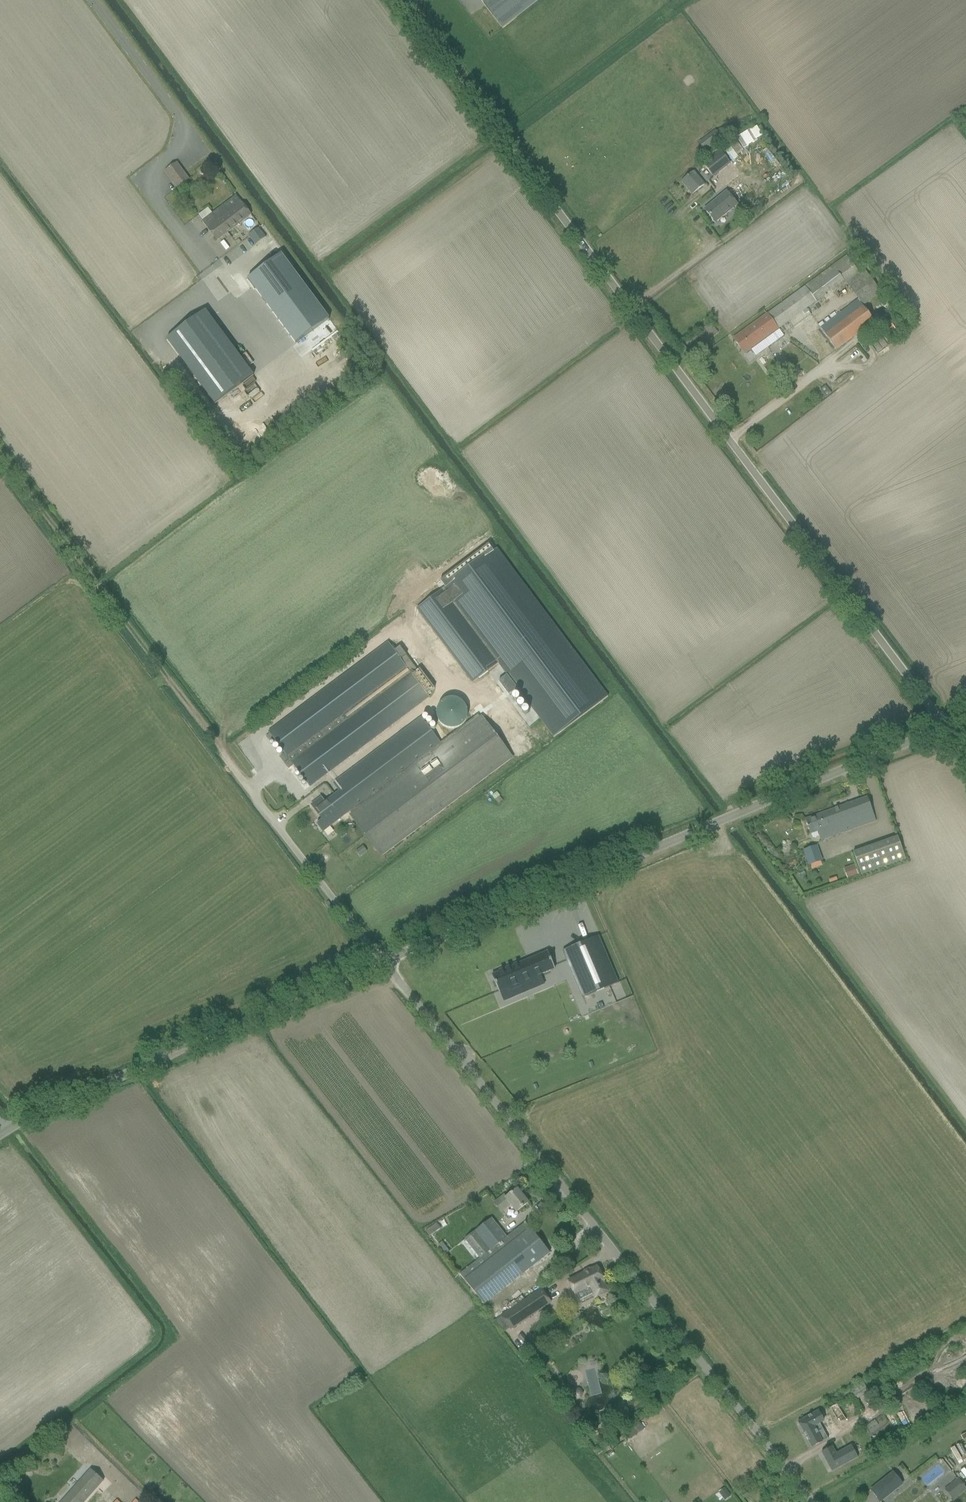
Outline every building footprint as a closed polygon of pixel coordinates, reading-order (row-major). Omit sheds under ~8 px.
[(502,28),(539,0),(480,0),(502,28)] [(735,138),(742,150),(765,137),(759,126),(735,138)] [(699,143),(709,156),(725,143),(716,130),(699,143)] [(720,149),(704,162),(715,175),(731,162),(720,149)] [(165,172),(177,188),(189,180),(177,164),(165,172)] [(694,173),(682,182),(692,194),(704,185),(694,173)] [(726,193),(705,210),(716,223),(737,205),(726,193)] [(202,222),(217,241),(251,215),(240,201),(236,196),(202,222)] [(249,236),(256,246),(266,238),(259,228),(249,236)] [(273,241),(268,244),(277,257),(282,253),(273,241)] [(281,254),(248,279),(296,344),(330,319),(324,312),(305,285),(302,282),(301,281),(292,269),(292,268),(281,254)] [(847,256),(767,315),(778,329),(831,291),(833,293),(845,284),(860,273),(847,256)] [(235,278),(241,290),(248,287),(243,275),(235,278)] [(829,323),(821,329),(836,350),(844,344),(874,321),(868,313),(865,310),(863,306),(858,300),(849,307),(829,323)] [(889,304),(884,308),(890,316),(894,312),(889,304)] [(166,340),(215,405),(254,375),(206,311),(166,340)] [(734,339),(744,354),(778,329),(767,315),(734,339)] [(318,349),(329,346),(326,337),(315,341),(318,349)] [(682,343),(678,346),(679,347),(684,353),(688,350),(683,344),(682,343)] [(443,589),(417,609),(473,684),(500,664),(508,675),(507,675),(499,682),(509,695),(517,689),(518,688),(554,736),(555,738),(556,738),(610,697),(609,695),(497,548),(494,551),(489,544),(440,581),(445,587),(443,589)] [(389,643),(269,732),(310,787),(430,696),(428,693),(435,689),(420,669),(418,671),(409,659),(411,658),(406,652),(401,647),(395,651),(389,643)] [(513,758),(478,715),(439,743),(420,717),(333,784),(340,792),(326,803),(322,797),(311,805),(322,820),(317,824),(323,832),(349,812),(382,857),(513,758)] [(493,797),(498,804),(502,800),(497,794),(493,797)] [(818,832),(821,841),(876,821),(868,797),(805,820),(811,835),(818,832)] [(854,852),(862,876),(906,860),(898,837),(854,852)] [(803,851),(808,866),(822,861),(816,846),(803,851)] [(845,868),(848,878),(860,874),(856,864),(845,868)] [(618,983),(598,936),(563,951),(583,998),(618,983)] [(548,952),(492,975),(499,993),(509,988),(512,996),(524,991),(521,983),(555,969),(548,952)] [(511,1205),(517,1212),(528,1203),(517,1189),(506,1198),(504,1196),(495,1203),(501,1212),(511,1205)] [(460,1275),(485,1305),(550,1253),(526,1223),(507,1238),(492,1219),(466,1240),(480,1259),(460,1275)] [(426,1231),(429,1236),(441,1229),(438,1224),(426,1231)] [(442,1242),(438,1245),(446,1255),(450,1252),(442,1242)] [(558,1263),(554,1265),(559,1272),(563,1270),(558,1263)] [(591,1286),(596,1297),(608,1291),(603,1281),(604,1280),(597,1267),(570,1280),(576,1293),(591,1286)] [(501,1316),(511,1331),(552,1303),(542,1288),(527,1297),(523,1291),(512,1298),(517,1305),(501,1316)] [(518,1337),(529,1351),(533,1347),(522,1333),(518,1337)] [(849,1390),(855,1400),(870,1392),(864,1382),(849,1390)] [(574,1389),(571,1395),(575,1400),(582,1399),(584,1393),(580,1388),(574,1389)] [(837,1405),(831,1409),(840,1424),(847,1420),(837,1405)] [(819,1412),(799,1423),(813,1449),(823,1444),(824,1445),(830,1442),(821,1425),(824,1423),(819,1412)] [(875,1420),(865,1427),(868,1433),(878,1426),(875,1420)] [(635,1427),(629,1431),(633,1437),(639,1433),(635,1427)] [(832,1446),(822,1452),(832,1472),(858,1457),(857,1456),(856,1457),(851,1447),(852,1446),(852,1445),(836,1454),(832,1446)] [(103,1481),(91,1469),(62,1501),(85,1501),(103,1481)] [(894,1473),(871,1491),(880,1501),(902,1484),(894,1473)] [(953,1501),(965,1491),(965,1488),(964,1486),(958,1479),(950,1485),(944,1490),(953,1501)] [(743,1489),(739,1492),(744,1499),(748,1495),(743,1489)]
